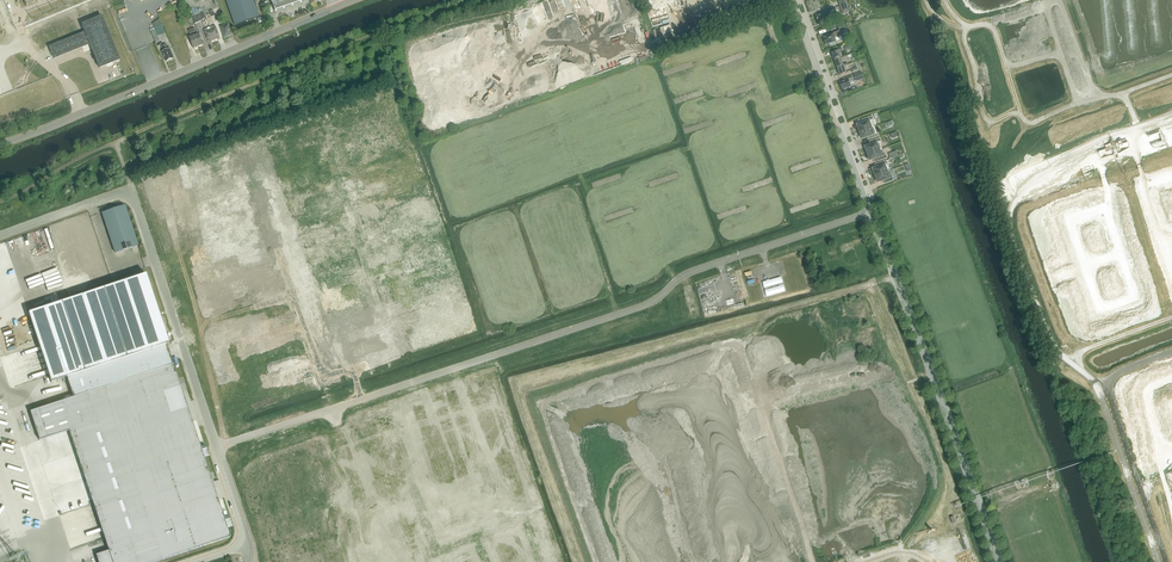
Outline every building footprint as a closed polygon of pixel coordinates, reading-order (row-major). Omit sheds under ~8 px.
[(253,0),(226,0),(235,25),(259,17),(253,0)] [(271,0),(272,4),(273,4),(276,11),(308,0),(271,0)] [(845,0),(843,0),(839,2),(842,11),(848,9),(845,0)] [(825,22),(838,17),(835,7),(817,14),(818,15),(815,16),(818,23),(824,20),(825,22)] [(200,15),(193,18),(195,24),(202,21),(200,15)] [(49,47),(50,50),(54,60),(90,45),(100,69),(120,61),(102,16),(81,24),(85,32),(49,47)] [(153,23),(155,28),(163,25),(160,18),(153,23)] [(231,28),(231,27),(230,27),(228,24),(221,27),(225,37),(232,34),(230,29),(231,28)] [(833,33),(823,36),(825,42),(824,42),(826,45),(830,44),(831,46),(836,45),(835,42),(836,42),(835,38),(841,36),(840,32),(844,31),(846,30),(844,24),(837,26),(838,31),(833,33)] [(216,27),(211,29),(215,41),(221,39),(219,36),(220,36),(216,27)] [(210,44),(215,41),(211,29),(205,31),(208,40),(210,44)] [(155,30),(151,32),(156,42),(160,41),(155,30)] [(199,34),(195,36),(199,47),(204,46),(199,34)] [(194,49),(199,47),(195,36),(190,38),(194,49)] [(784,47),(787,55),(797,51),(795,43),(784,47)] [(166,62),(174,58),(170,48),(168,49),(167,44),(161,46),(163,51),(162,52),(166,62)] [(847,54),(844,56),(844,54),(843,53),(843,51),(842,48),(837,50),(838,51),(832,53),(834,61),(848,56),(848,55),(847,54)] [(621,65),(632,60),(631,56),(620,61),(621,65)] [(849,58),(848,56),(834,61),(837,68),(847,64),(847,63),(843,64),(841,60),(849,58)] [(794,70),(794,71),(806,70),(805,61),(786,62),(787,71),(794,70)] [(848,66),(847,64),(837,68),(840,76),(846,73),(844,68),(848,66)] [(864,79),(861,72),(854,75),(856,82),(864,79)] [(842,90),(851,86),(850,84),(854,82),(853,78),(848,79),(839,83),(842,90)] [(870,121),(873,120),(872,116),(862,120),(864,119),(865,122),(857,125),(859,132),(874,127),(872,127),(870,121)] [(876,133),(874,127),(859,132),(862,139),(870,136),(871,139),(869,140),(879,136),(878,133),(876,133)] [(879,142),(881,142),(880,138),(869,142),(872,141),(873,144),(865,147),(867,154),(882,149),(879,142)] [(882,149),(867,154),(870,161),(878,158),(879,161),(876,162),(877,162),(887,158),(886,155),(884,155),(883,152),(880,153),(879,150),(882,149)] [(885,165),(888,164),(886,160),(877,164),(880,163),(881,166),(873,169),(875,176),(887,172),(885,165)] [(888,175),(887,172),(875,176),(877,183),(886,180),(887,183),(884,184),(894,181),(891,174),(888,175)] [(138,245),(125,205),(113,209),(102,213),(104,218),(104,219),(115,253),(138,245)] [(822,262),(843,254),(839,244),(818,252),(822,262)] [(854,248),(845,250),(848,262),(857,260),(854,248)] [(230,537),(171,358),(166,344),(168,344),(145,274),(28,313),(51,382),(66,377),(73,398),(30,412),(40,440),(69,431),(109,550),(96,555),(98,561),(154,561),(230,537)] [(785,291),(781,277),(763,283),(767,296),(785,291)]
